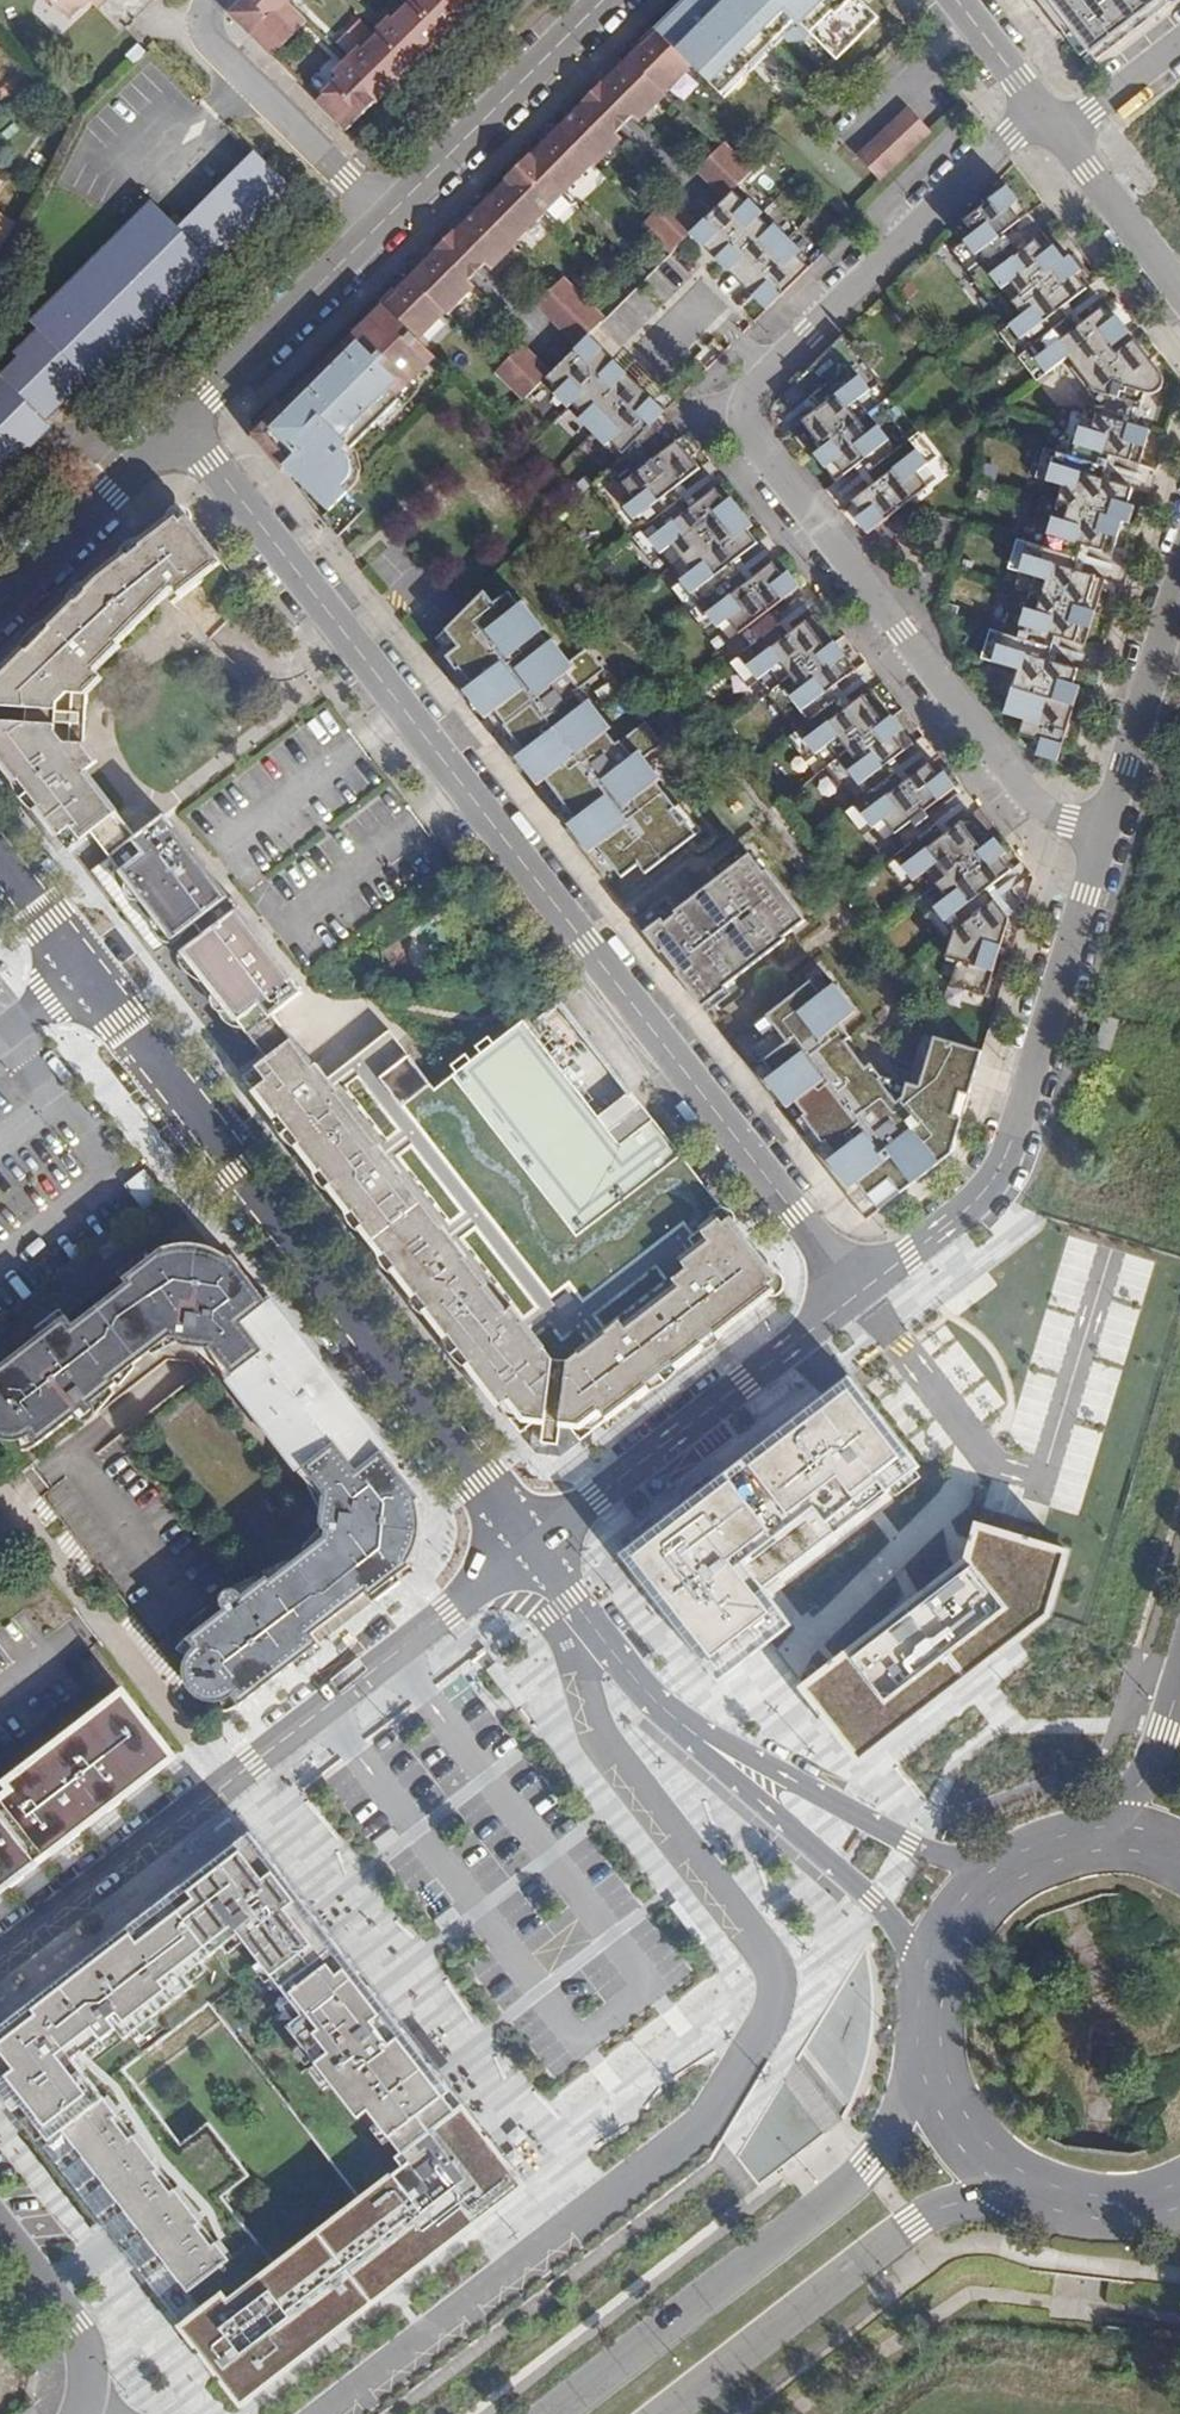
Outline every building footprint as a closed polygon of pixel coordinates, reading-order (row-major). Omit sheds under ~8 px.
[(68,21),(89,1),(90,0),(49,0),(68,21)] [(250,0),(241,0),(229,13),(250,34),(267,17),(250,0)] [(267,17),(272,12),(273,13),(286,0),(250,0),(267,17)] [(411,3),(443,35),(474,5),(469,0),(414,0),(411,3)] [(688,62),(723,98),(741,80),(734,73),(742,65),(749,72),(766,55),(759,48),(767,40),(774,47),(784,37),(788,40),(803,39),(810,32),(837,59),(878,18),(860,0),(688,0),(657,31),(688,62)] [(1068,38),(1075,33),(1090,53),(1083,59),(1090,67),(1097,62),(1170,5),(1165,0),(1038,0),(1068,38)] [(390,18),(378,30),(382,34),(413,65),(443,35),(411,3),(393,21),(390,18)] [(272,56),(294,34),(273,13),(272,12),(267,17),(250,34),(272,56)] [(363,53),(382,34),(378,30),(362,14),(335,41),(351,57),(359,49),(363,53)] [(688,62),(657,31),(629,59),(660,90),(666,95),(681,80),(676,74),(688,62)] [(351,57),(347,60),(383,96),(413,65),(382,34),(363,53),(359,49),(351,57)] [(660,90),(629,59),(601,86),(638,123),(654,107),(648,102),(660,90)] [(316,100),(347,131),(383,96),(347,60),(334,74),(338,78),(316,100)] [(585,102),(576,112),(584,112),(595,122),(600,117),(585,102)] [(930,131),(909,109),(859,158),(880,179),(930,131)] [(607,155),(622,139),(600,117),(595,122),(584,112),(576,112),(560,129),(591,161),(602,150),(607,155)] [(232,129),(34,322),(43,330),(18,354),(23,359),(4,378),(0,374),(0,480),(53,428),(47,422),(89,378),(96,384),(291,188),(232,129)] [(591,161),(560,129),(532,156),(562,187),(574,176),(579,181),(595,166),(591,161)] [(737,187),(752,171),(724,143),(699,169),(727,197),(737,187)] [(562,187),(532,156),(509,179),(539,210),(543,214),(566,192),(562,187)] [(1000,178),(979,201),(987,212),(980,217),(975,211),(954,228),(965,240),(952,250),(1000,312),(1013,302),(1023,315),(1011,325),(1048,372),(1069,356),(1093,391),(1149,381),(1140,369),(1151,360),(1135,339),(1130,333),(1117,316),(1111,320),(1102,308),(1077,328),(1062,308),(1087,289),(1076,275),(1082,271),(1070,256),(1065,260),(1000,178)] [(539,210),(509,179),(481,205),(513,239),(517,243),(533,227),(527,221),(539,210)] [(699,224),(693,231),(704,242),(714,233),(728,247),(718,257),(729,268),(739,259),(766,288),(756,298),(767,309),(814,263),(737,187),(727,197),(699,224)] [(647,223),(674,250),(693,231),(699,224),(673,197),(647,223)] [(513,239),(481,205),(463,225),(463,233),(474,244),(469,249),(491,271),(506,255),(502,250),(513,239)] [(463,233),(463,225),(454,234),(469,249),(474,244),(463,233)] [(714,233),(704,242),(718,257),(728,247),(714,233)] [(438,250),(411,278),(442,308),(453,296),(459,302),(475,287),(438,250)] [(739,259),(729,268),(756,298),(766,288),(739,259)] [(411,278),(383,305),(414,336),(426,324),(432,330),(447,314),(442,308),(411,278)] [(535,306),(576,348),(588,336),(602,322),(560,281),(535,306)] [(383,305),(257,432),(284,467),(285,466),(329,510),(323,517),(338,537),(365,510),(349,493),(358,484),(362,470),(358,453),(352,448),(400,400),(397,397),(436,358),(414,336),(383,305)] [(929,487),(918,473),(929,465),(930,464),(911,440),(872,391),(852,366),(862,359),(844,335),(782,398),(792,411),(810,397),(820,409),(796,429),(839,483),(863,463),(878,482),(852,502),(863,515),(857,520),(868,534),(929,487)] [(985,996),(1009,918),(986,889),(1011,870),(1001,856),(1006,852),(994,837),(989,842),(968,815),(944,834),(925,810),(955,786),(944,772),(938,776),(928,763),(910,777),(904,782),(888,762),(894,758),(913,743),(871,689),(852,703),(846,708),(831,688),(837,684),(856,669),(813,614),(789,634),(770,609),(800,586),(789,571),(783,576),(773,562),(754,577),(748,582),(733,562),(739,558),(758,543),(748,530),(753,525),(732,498),(726,502),(716,488),(697,503),(691,508),(676,488),(682,483),(701,469),(692,457),(697,453),(665,412),(588,336),(576,348),(549,375),(542,382),(618,459),(588,487),(612,518),(622,511),(658,556),(668,547),(689,573),(678,582),(715,629),(726,621),(748,648),(737,657),(872,829),(883,820),(905,848),(894,856),(924,894),(937,885),(947,898),(934,908),(953,932),(944,939),(949,946),(946,957),(957,961),(950,985),(985,996)] [(496,372),(524,400),(542,382),(549,375),(521,347),(496,372)] [(872,391),(881,384),(862,359),(852,366),(872,391)] [(1058,501),(1043,496),(1029,543),(1020,572),(1002,632),(993,661),(993,662),(1018,670),(1005,714),(1023,719),(1019,734),(1041,740),(1036,755),(1057,762),(1079,686),(1073,684),(1077,669),(1047,660),(1054,636),(1085,645),(1104,579),(1074,570),(1081,545),(1112,553),(1121,521),(1128,523),(1133,505),(1127,503),(1132,487),(1101,478),(1108,455),(1138,464),(1148,429),(1134,425),(1149,381),(1093,391),(1087,411),(1069,406),(1056,451),(1047,481),(1062,486),(1058,501)] [(920,433),(911,440),(930,464),(940,457),(920,433)] [(1035,478),(1047,481),(1056,451),(1044,448),(1035,478)] [(918,473),(929,487),(940,479),(929,465),(918,473)] [(682,483),(676,488),(691,508),(697,503),(682,483)] [(612,518),(648,563),(658,556),(622,511),(612,518)] [(193,523),(187,515),(180,520),(186,528),(193,523)] [(180,520),(164,533),(183,557),(176,562),(160,544),(148,554),(154,560),(144,568),(132,559),(104,580),(78,607),(82,611),(0,694),(0,712),(8,712),(9,727),(0,727),(0,749),(81,853),(98,839),(124,818),(92,776),(94,750),(95,722),(88,714),(96,708),(97,685),(129,653),(127,650),(179,594),(186,602),(229,569),(193,523),(186,528),(180,520)] [(183,557),(164,533),(132,559),(144,568),(154,560),(148,554),(160,544),(176,562),(183,557)] [(1016,539),(1008,568),(1020,572),(1029,543),(1016,539)] [(733,562),(748,582),(754,577),(739,558),(733,562)] [(484,591),(439,637),(445,644),(452,639),(458,648),(448,655),(445,657),(456,671),(459,669),(471,685),(468,688),(489,716),(497,710),(506,723),(504,724),(516,740),(525,751),(522,754),(543,781),(546,779),(576,819),(573,821),(595,849),(598,847),(622,878),(638,865),(645,874),(697,835),(686,820),(681,824),(672,811),(676,808),(657,783),(640,761),(645,757),(662,743),(645,722),(616,744),(607,732),(604,734),(583,706),(585,704),(575,691),(604,669),(588,647),(564,665),(540,633),(537,635),(515,608),(518,605),(508,592),(493,604),(484,591)] [(70,599),(0,669),(0,694),(82,611),(78,607),(71,600),(70,599)] [(518,605),(515,608),(537,635),(540,633),(545,629),(523,602),(518,605)] [(990,628),(981,657),(993,661),(1002,632),(990,628)] [(439,637),(436,639),(448,655),(458,648),(452,639),(445,644),(439,637)] [(831,688),(846,708),(852,703),(837,684),(831,688)] [(468,688),(463,691),(484,719),(489,716),(468,688)] [(585,704),(583,706),(604,734),(607,732),(612,728),(590,700),(585,704)] [(497,710),(489,716),(511,744),(516,740),(504,724),(506,723),(497,710)] [(80,863),(102,845),(98,839),(81,853),(0,749),(0,760),(80,863)] [(106,764),(94,750),(92,776),(106,764)] [(645,757),(640,761),(657,783),(662,779),(645,757)] [(888,762),(904,782),(910,777),(894,758),(888,762)] [(80,863),(0,760),(0,778),(65,863),(74,866),(80,863)] [(98,839),(102,845),(116,862),(143,842),(124,818),(98,839)] [(214,875),(171,820),(143,842),(116,862),(97,877),(160,958),(198,929),(207,941),(188,956),(253,1039),(281,1018),(307,997),(263,940),(252,949),(240,933),(243,929),(235,919),(244,912),(236,902),(227,908),(206,882),(214,875)] [(675,912),(677,914),(665,923),(662,919),(644,932),(661,953),(663,951),(678,971),(675,973),(702,1007),(727,989),(725,987),(786,940),(784,937),(805,921),(766,870),(764,872),(750,853),(675,912)] [(934,908),(925,915),(944,939),(953,932),(934,908)] [(982,1051),(927,1034),(907,1084),(894,1094),(881,1078),(870,1064),(867,1067),(846,1042),(851,1037),(840,1024),(856,1011),(835,984),(829,988),(819,975),(755,1025),(765,1038),(753,1048),(774,1074),(766,1081),(787,1108),(795,1102),(805,1115),(793,1124),(804,1138),(808,1135),(818,1148),(814,1151),(867,1220),(951,1154),(982,1051)] [(297,1039),(281,1018),(253,1039),(270,1060),(297,1039)] [(620,1140),(528,1020),(498,1043),(493,1037),(479,1048),(484,1055),(476,1061),(471,1055),(456,1066),(461,1073),(440,1090),(393,1031),(332,1078),(320,1064),(317,1064),(297,1039),(270,1060),(255,1071),(487,1373),(494,1369),(519,1401),(598,1411),(629,1387),(635,1394),(715,1332),(718,1336),(776,1291),(771,1283),(778,1278),(652,1116),(620,1140)] [(461,1358),(485,1389),(508,1418),(535,1421),(546,1423),(561,1425),(574,1426),(598,1429),(631,1404),(718,1336),(715,1332),(635,1394),(629,1387),(598,1411),(519,1401),(494,1369),(487,1373),(255,1071),(246,1078),(461,1358)] [(894,1094),(907,1084),(885,1075),(881,1078),(894,1094)] [(478,1391),(485,1389),(461,1358),(246,1078),(240,1083),(465,1375),(474,1389),(478,1391)] [(209,1250),(185,1247),(179,1248),(169,1251),(175,1259),(223,1265),(229,1260),(217,1252),(209,1250)] [(386,1453),(353,1411),(302,1345),(271,1305),(233,1257),(229,1260),(223,1265),(175,1259),(169,1251),(166,1249),(153,1258),(148,1252),(119,1275),(126,1285),(169,1339),(176,1340),(184,1345),(212,1351),(324,1494),(321,1523),(326,1532),(325,1541),(368,1595),(374,1602),(402,1580),(400,1578),(413,1567),(410,1564),(405,1559),(410,1507),(417,1502),(422,1499),(386,1453)] [(126,1285),(73,1326),(116,1381),(169,1339),(126,1285)] [(271,1305),(302,1345),(307,1342),(275,1301),(271,1305)] [(73,1326),(65,1317),(0,1367),(0,1441),(3,1442),(22,1444),(26,1453),(35,1449),(78,1416),(83,1421),(92,1420),(96,1417),(98,1413),(99,1407),(98,1400),(119,1384),(116,1381),(73,1326)] [(718,1336),(631,1404),(641,1410),(725,1344),(718,1336)] [(765,1585),(911,1473),(841,1383),(623,1556),(719,1680),(769,1642),(794,1623),(765,1585)] [(357,1408),(353,1411),(386,1453),(390,1450),(357,1408)] [(530,1447),(535,1453),(562,1457),(571,1450),(574,1426),(561,1425),(558,1447),(543,1445),(546,1423),(535,1421),(530,1447)] [(561,1425),(546,1423),(543,1445),(558,1447),(561,1425)] [(420,1510),(417,1502),(410,1507),(405,1559),(410,1564),(413,1559),(419,1546),(422,1529),(420,1510)] [(1069,1551),(978,1525),(968,1559),(800,1691),(860,1766),(1051,1614),(1069,1551)] [(368,1595),(325,1541),(272,1582),(315,1636),(368,1595)] [(186,1665),(186,1680),(202,1702),(208,1703),(218,1705),(225,1705),(227,1714),(232,1713),(321,1643),(315,1636),(272,1582),(268,1576),(244,1595),(238,1592),(229,1591),(227,1593),(224,1600),(224,1605),(225,1610),(181,1644),(178,1650),(188,1656),(186,1665)] [(202,1702),(186,1680),(186,1685),(197,1699),(202,1702)] [(8,1885),(20,1876),(64,1842),(77,1832),(117,1801),(168,1761),(119,1698),(7,1785),(13,1793),(0,1803),(0,1892),(8,1885)] [(121,1805),(117,1801),(106,1810),(110,1815),(121,1805)] [(251,1832),(0,2027),(0,2111),(233,2411),(525,2186),(371,1986),(251,1832)] [(81,1838),(77,1832),(64,1842),(68,1847),(81,1838)] [(24,1881),(20,1876),(8,1885),(12,1890),(24,1881)]
